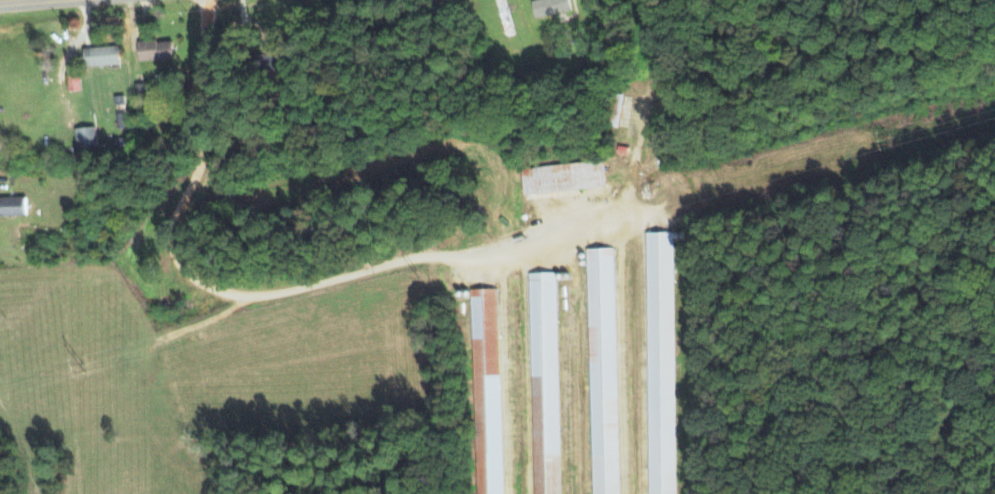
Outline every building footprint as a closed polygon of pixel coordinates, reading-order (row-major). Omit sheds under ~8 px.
[(572,9),(570,0),(533,0),(532,0),(536,18),(572,9)] [(138,61),(173,60),(172,40),(137,41),(138,61)] [(118,65),(118,46),(82,47),(83,66),(118,65)] [(283,54),(256,53),(255,70),(282,71),(283,54)] [(68,75),(69,91),(80,90),(79,75),(68,75)] [(97,147),(96,126),(75,128),(77,149),(97,147)] [(606,187),(604,160),(521,168),(524,195),(606,187)] [(0,216),(25,215),(25,197),(0,197),(0,215),(0,216)] [(671,232),(674,493),(647,493),(645,233),(671,232)] [(611,248),(618,493),(591,493),(584,249),(611,248)] [(555,272),(559,493),(532,493),(527,273),(555,272)] [(496,289),(502,493),(474,493),(468,289),(496,289)]
